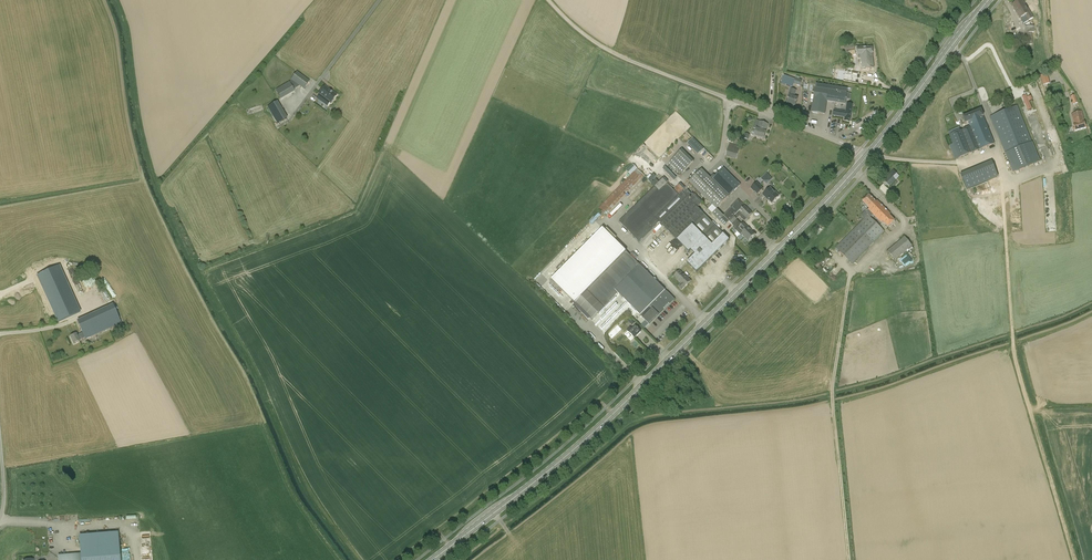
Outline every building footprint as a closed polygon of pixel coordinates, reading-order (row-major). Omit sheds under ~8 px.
[(1026,7),(1022,0),(1020,0),(1012,5),(1020,19),(1023,17),(1026,22),(1034,18),(1027,6),(1026,7)] [(1033,44),(1033,32),(1034,32),(1034,26),(1025,27),(1026,45),(1029,44),(1033,44)] [(844,49),(844,52),(846,53),(847,53),(847,50),(854,50),(854,44),(840,45),(841,49),(844,49)] [(858,59),(861,59),(862,69),(873,68),(872,54),(872,48),(857,49),(858,59)] [(293,89),(297,84),(304,89),(309,81),(297,72),(291,80),(292,80),(290,83),(289,82),(276,90),(281,99),(294,91),(293,89)] [(1044,85),(1050,84),(1047,75),(1041,76),(1044,85)] [(802,80),(796,78),(793,86),(796,87),(797,85),(800,86),(802,80)] [(325,86),(324,86),(318,95),(323,98),(320,101),(327,106),(330,103),(331,103),(337,95),(325,86)] [(788,96),(789,97),(787,103),(791,105),(791,106),(794,107),(794,106),(795,106),(798,99),(794,98),(796,91),(790,88),(788,96)] [(847,93),(837,92),(815,88),(811,112),(825,114),(827,101),(835,103),(845,104),(847,93)] [(1026,95),(1018,98),(1024,115),(1033,111),(1026,95)] [(287,118),(277,101),(267,107),(268,108),(276,122),(277,124),(287,118)] [(851,118),(850,117),(852,105),(849,104),(847,104),(846,112),(834,110),(833,116),(845,118),(844,121),(850,122),(850,120),(851,120),(851,118)] [(1013,173),(1040,162),(1017,105),(990,117),(1013,173)] [(950,136),(953,145),(949,146),(955,160),(955,161),(959,159),(994,145),(983,117),(984,117),(982,110),(963,118),(966,125),(969,123),(971,128),(961,132),(959,128),(952,131),(953,135),(950,136)] [(1085,122),(1084,122),(1081,111),(1079,112),(1071,114),(1074,125),(1073,125),(1075,131),(1086,128),(1085,122)] [(756,129),(755,132),(753,131),(752,132),(751,133),(751,134),(751,135),(753,136),(754,136),(763,139),(768,124),(757,120),(756,120),(753,128),(756,129)] [(699,155),(705,149),(694,138),(688,144),(699,155)] [(725,156),(736,160),(741,147),(730,144),(725,156)] [(682,150),(673,158),(685,170),(694,162),(682,150)] [(992,161),(960,174),(961,175),(967,190),(977,186),(998,177),(992,161)] [(702,169),(689,182),(716,209),(741,185),(724,168),(712,180),(702,169)] [(606,215),(644,176),(637,169),(631,175),(598,208),(601,211),(606,215)] [(651,171),(647,173),(651,181),(657,178),(655,174),(651,177),(650,176),(653,174),(651,171)] [(884,182),(885,183),(888,186),(889,187),(896,181),(893,178),(894,176),(896,174),(893,171),(883,181),(884,182)] [(766,186),(770,182),(765,178),(761,182),(766,186)] [(655,187),(619,222),(639,242),(659,222),(677,240),(689,252),(691,250),(695,255),(687,263),(697,273),(702,267),(703,266),(712,258),(729,241),(723,234),(698,208),(702,203),(692,193),(691,194),(688,190),(684,194),(682,192),(678,195),(673,190),(667,183),(663,179),(659,183),(656,180),(652,184),(655,187)] [(763,189),(757,183),(751,189),(754,192),(757,195),(763,189)] [(879,188),(887,195),(891,191),(883,184),(879,188)] [(770,188),(763,195),(772,204),(779,196),(770,188)] [(864,205),(865,205),(869,209),(868,210),(871,212),(882,223),(883,222),(888,227),(895,221),(889,215),(891,214),(877,201),(876,202),(869,195),(862,202),(863,203),(864,205)] [(725,215),(724,216),(729,222),(732,219),(734,216),(736,213),(739,216),(742,214),(747,219),(752,213),(741,203),(738,200),(730,208),(731,209),(726,213),(725,215)] [(744,222),(747,219),(742,214),(739,216),(736,213),(734,216),(732,219),(751,237),(754,235),(747,228),(743,224),(742,225),(737,220),(739,217),(744,222)] [(852,264),(885,232),(868,215),(854,229),(835,248),(852,264)] [(729,222),(734,226),(733,228),(735,230),(736,231),(741,235),(741,234),(748,241),(751,237),(732,219),(729,222)] [(603,228),(551,280),(575,304),(575,303),(592,320),(604,308),(617,294),(618,293),(639,314),(643,318),(643,319),(649,324),(658,315),(657,314),(673,298),(672,297),(661,286),(640,265),(626,252),(603,228)] [(912,246),(905,237),(888,251),(895,260),(912,246)] [(678,261),(681,266),(687,262),(683,257),(678,261)] [(68,262),(48,271),(69,318),(90,308),(68,262)] [(684,275),(679,271),(674,275),(674,276),(678,281),(681,284),(678,287),(682,290),(684,288),(685,288),(691,282),(684,275)] [(85,339),(121,323),(114,307),(77,323),(82,333),(84,338),(85,339)] [(635,327),(632,330),(630,328),(627,331),(635,339),(641,332),(635,327)] [(82,333),(77,336),(76,334),(70,337),(74,344),(80,341),(84,338),(82,333)] [(118,538),(80,541),(81,554),(58,556),(58,559),(120,559),(118,538)]
